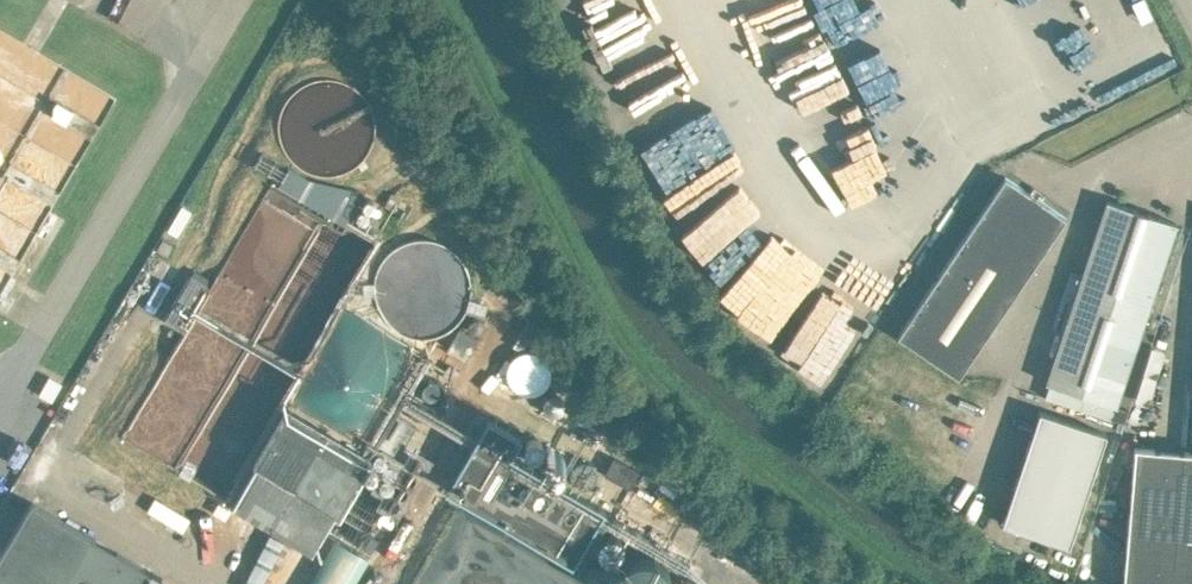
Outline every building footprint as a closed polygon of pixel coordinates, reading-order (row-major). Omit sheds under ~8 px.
[(261,150),(253,163),(281,180),(289,167),(261,150)] [(959,377),(1067,217),(1006,176),(898,335),(959,377)] [(1117,406),(1178,223),(1108,200),(1047,382),(1114,405),(1117,406)] [(49,209),(35,232),(44,237),(57,214),(49,209)] [(368,221),(362,231),(380,241),(386,232),(368,221)] [(167,255),(174,244),(163,238),(156,249),(167,255)] [(477,292),(477,291),(476,282),(473,274),(469,265),(464,258),(455,251),(449,247),(440,244),(431,243),(422,243),(413,245),(404,249),(396,255),(390,262),(385,270),(381,279),(380,290),(381,300),(383,309),(387,316),(392,324),(399,330),(406,334),(415,338),(425,340),(433,339),(444,337),(452,334),(460,328),(467,320),(472,312),(475,303),(477,292)] [(6,311),(15,296),(8,292),(17,278),(10,275),(0,292),(0,307),(6,311)] [(175,303),(166,318),(185,329),(210,286),(192,275),(175,303)] [(462,328),(449,351),(467,361),(480,338),(462,328)] [(454,380),(460,370),(450,364),(443,374),(454,380)] [(62,382),(50,375),(40,393),(52,400),(62,382)] [(374,454),(287,402),(251,463),(258,467),(235,506),(316,553),(330,529),(359,546),(390,493),(361,475),(374,454)] [(1114,405),(1110,418),(1124,422),(1128,409),(1117,406),(1114,405)] [(1070,546),(1108,433),(1040,410),(1002,523),(1070,546)] [(398,414),(379,445),(398,456),(417,425),(398,414)] [(521,435),(487,415),(444,488),(572,563),(605,507),(511,452),(521,435)] [(1135,446),(1124,583),(1191,583),(1191,451),(1135,446)] [(630,487),(639,470),(614,456),(605,473),(630,487)] [(971,498),(964,515),(981,523),(989,506),(971,498)] [(152,572),(32,501),(0,555),(0,583),(144,583),(152,572)] [(361,553),(369,558),(376,546),(368,541),(361,553)] [(311,583),(356,583),(367,564),(335,545),(311,583)]
